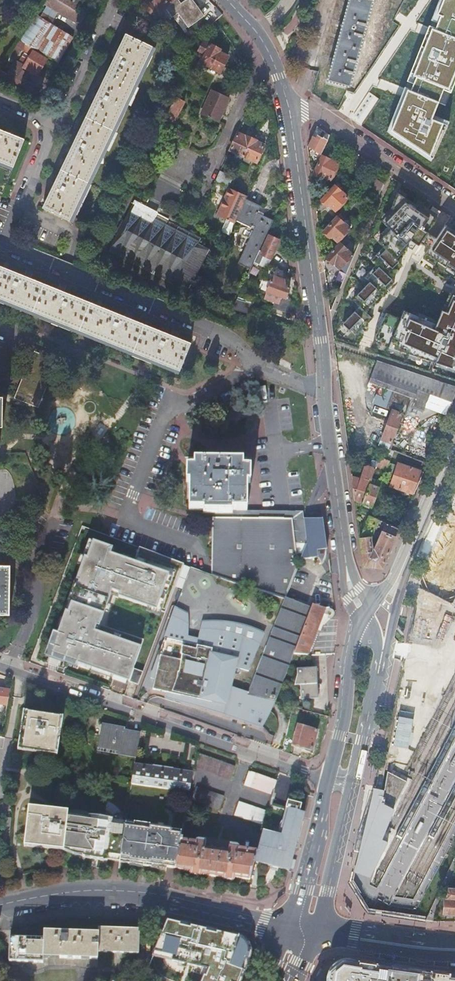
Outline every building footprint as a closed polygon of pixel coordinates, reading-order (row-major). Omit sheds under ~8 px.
[(56,0),(52,0),(48,7),(59,13),(76,24),(77,22),(81,25),(82,23),(86,17),(81,15),(79,13),(75,11),(62,3),(56,0)] [(62,3),(62,2),(76,10),(75,11),(79,13),(82,8),(78,6),(80,3),(76,0),(56,0),(62,3)] [(157,19),(174,0),(160,0),(154,7),(147,1),(142,6),(157,19)] [(198,5),(195,0),(186,0),(175,8),(176,8),(189,25),(188,26),(189,26),(203,16),(202,16),(196,7),(199,5),(198,5)] [(438,14),(441,16),(436,30),(432,29),(414,76),(417,78),(410,92),(408,91),(391,130),(431,157),(443,124),(432,120),(444,88),(449,89),(454,73),(454,0),(444,0),(438,14)] [(62,2),(62,3),(75,11),(76,10),(62,2)] [(48,7),(45,12),(55,19),(59,13),(48,7)] [(45,12),(41,18),(52,25),(55,19),(45,12)] [(40,18),(23,42),(48,58),(58,64),(73,38),(52,25),(41,18),(40,18)] [(153,47),(143,43),(125,34),(104,79),(42,208),(70,222),(132,91),(153,47)] [(0,72),(0,75),(32,95),(36,88),(36,84),(26,78),(32,69),(39,74),(48,58),(23,42),(21,41),(12,54),(18,57),(24,47),(33,53),(33,54),(30,59),(27,57),(24,55),(20,61),(17,59),(10,71),(9,73),(2,69),(0,72)] [(205,56),(203,60),(201,63),(220,73),(228,58),(219,53),(220,50),(211,45),(210,46),(203,42),(199,51),(199,52),(199,53),(205,56)] [(218,123),(229,100),(212,92),(206,106),(208,107),(203,116),(218,123)] [(168,113),(165,118),(174,123),(184,103),(180,100),(175,98),(168,113)] [(162,123),(158,131),(169,136),(185,145),(190,137),(162,123)] [(5,166),(13,169),(24,141),(18,138),(0,131),(0,164),(5,166)] [(243,157),(252,139),(246,136),(246,137),(238,133),(230,151),(243,157)] [(312,137),(308,146),(321,155),(330,136),(326,133),(325,133),(321,142),(318,141),(320,138),(317,136),(316,139),(312,137)] [(257,142),(252,139),(243,157),(244,157),(257,163),(265,146),(257,143),(257,142)] [(322,156),(313,174),(321,178),(323,176),(331,180),(338,164),(322,156)] [(2,199),(13,169),(0,164),(0,198),(2,199)] [(220,172),(216,182),(229,188),(234,178),(220,172)] [(334,186),(321,200),(327,206),(329,205),(336,211),(347,198),(334,186)] [(248,197),(230,188),(217,216),(235,224),(238,219),(246,200),(248,197)] [(261,207),(246,200),(238,219),(251,225),(250,228),(251,228),(252,226),(255,227),(239,264),(251,269),(252,268),(256,260),(273,221),(257,214),(260,208),(260,209),(261,207)] [(145,215),(147,211),(135,204),(110,252),(177,287),(179,283),(189,289),(209,250),(198,245),(201,239),(195,235),(181,228),(157,216),(155,220),(145,215)] [(404,204),(345,324),(356,335),(429,219),(404,204)] [(336,217),(323,232),(330,238),(332,236),(338,242),(350,230),(336,217)] [(89,236),(96,231),(90,223),(83,228),(89,236)] [(446,229),(430,252),(454,269),(454,236),(446,229)] [(271,260),(279,242),(269,237),(261,255),(271,260)] [(340,244),(326,258),(333,265),(334,263),(341,269),(353,256),(340,244)] [(256,260),(252,268),(260,272),(264,264),(256,260)] [(180,370),(192,342),(0,262),(0,295),(180,370)] [(269,266),(263,279),(270,282),(267,290),(263,288),(262,290),(278,296),(273,309),(295,317),(293,302),(285,299),(289,288),(284,286),(284,272),(269,266)] [(247,314),(252,316),(258,304),(252,301),(249,308),(247,314)] [(453,301),(433,328),(408,320),(398,347),(454,369),(454,366),(454,302),(453,301)] [(241,312),(247,314),(249,308),(244,306),(241,312)] [(37,404),(57,358),(34,349),(14,395),(37,404)] [(373,360),(356,354),(352,365),(358,367),(356,374),(367,377),(373,360)] [(368,383),(393,392),(386,409),(391,411),(378,446),(383,447),(390,450),(392,444),(391,443),(400,418),(403,419),(404,415),(406,416),(409,408),(423,413),(429,395),(442,399),(443,397),(453,401),(454,396),(454,386),(449,384),(396,367),(391,365),(377,361),(368,383)] [(390,450),(383,447),(381,453),(391,456),(393,451),(390,450)] [(389,461),(380,457),(376,468),(375,471),(384,474),(389,461)] [(243,511),(243,462),(189,461),(189,511),(214,511),(243,511)] [(420,471),(397,463),(390,486),(412,493),(420,471)] [(365,480),(352,477),(355,501),(363,503),(372,479),(375,471),(376,468),(367,467),(364,477),(365,477),(365,480)] [(375,480),(372,479),(363,503),(372,507),(379,488),(373,486),(375,480)] [(243,511),(214,511),(213,517),(292,518),(296,545),(306,545),(303,519),(303,512),(243,511)] [(369,516),(360,539),(364,566),(382,567),(399,528),(369,516)] [(298,570),(296,545),(292,518),(213,517),(212,517),(212,574),(247,585),(286,596),(298,570)] [(306,545),(300,561),(317,558),(322,565),(323,563),(324,561),(325,560),(325,558),(326,556),(326,554),(326,552),(326,550),(325,539),(322,520),(316,520),(303,519),(306,545)] [(112,549),(89,541),(46,658),(138,686),(140,682),(143,673),(134,670),(141,648),(98,634),(110,595),(165,613),(183,565),(139,549),(134,564),(110,555),(112,549)] [(0,566),(0,611),(9,611),(9,590),(6,590),(6,566),(0,566)] [(311,606),(286,596),(249,693),(248,696),(272,702),(273,703),(275,703),(283,682),(294,655),(311,606)] [(328,608),(313,603),(311,606),(294,655),(310,655),(322,625),(328,608)] [(189,614),(175,607),(164,638),(165,639),(172,617),(189,625),(189,614)] [(229,686),(236,667),(249,672),(257,648),(241,641),(242,637),(232,634),(230,633),(228,633),(226,632),(223,632),(221,631),(218,631),(216,631),(213,631),(211,630),(208,630),(204,630),(200,630),(199,639),(197,650),(188,648),(189,637),(189,625),(172,617),(165,639),(160,652),(151,678),(156,679),(154,684),(154,685),(153,690),(167,693),(181,696),(183,689),(194,691),(194,704),(263,728),(272,702),(248,696),(249,693),(229,686)] [(242,637),(241,641),(257,648),(249,672),(266,633),(262,631),(259,630),(256,629),(253,628),(250,627),(247,626),(244,625),(242,625),(241,624),(239,624),(238,624),(236,623),(233,623),(231,622),(229,622),(203,622),(200,630),(204,630),(208,630),(211,630),(213,631),(216,631),(218,631),(221,631),(223,632),(226,632),(228,633),(230,633),(232,634),(242,637)] [(199,639),(189,637),(188,648),(197,650),(199,639)] [(160,652),(159,652),(150,678),(151,678),(160,652)] [(304,685),(304,690),(308,691),(318,691),(319,669),(299,668),(300,675),(298,685),(304,685)] [(154,684),(140,682),(138,686),(137,690),(153,692),(153,690),(154,685),(154,684)] [(194,691),(183,689),(181,696),(167,693),(165,697),(165,698),(165,699),(166,699),(179,704),(193,707),(206,710),(262,729),(263,727),(265,725),(267,721),(269,718),(272,710),(275,703),(273,703),(272,702),(263,728),(194,704),(194,691)] [(308,691),(304,690),(303,700),(318,700),(318,691),(308,691)] [(63,718),(23,712),(17,750),(57,756),(63,718)] [(136,757),(140,735),(123,732),(124,729),(118,727),(117,728),(99,725),(99,726),(104,727),(101,736),(98,749),(99,749),(118,753),(118,754),(136,757)] [(313,752),(318,732),(299,727),(294,746),(313,752)] [(235,768),(198,755),(196,769),(230,781),(235,768)] [(192,773),(134,764),(131,781),(131,784),(189,792),(192,773)] [(271,795),(276,782),(249,772),(244,786),(271,795)] [(379,796),(377,802),(391,809),(406,781),(386,773),(383,791),(382,797),(379,796)] [(223,797),(196,788),(192,801),(218,810),(223,797)] [(373,791),(373,788),(368,788),(350,872),(355,873),(360,853),(360,846),(360,843),(360,842),(361,840),(361,838),(362,836),(362,834),(363,832),(363,829),(364,827),(365,824),(365,822),(366,818),(367,815),(369,806),(370,803),(370,801),(371,799),(371,796),(372,794),(373,791)] [(371,799),(370,801),(370,803),(369,806),(367,815),(366,818),(365,822),(365,824),(364,827),(363,829),(363,832),(362,834),(362,836),(361,838),(361,840),(360,842),(360,843),(360,846),(360,853),(355,873),(361,874),(368,876),(370,876),(381,857),(387,849),(390,842),(385,841),(378,839),(380,836),(381,832),(382,830),(386,820),(391,809),(377,802),(379,796),(382,797),(383,791),(373,788),(373,791),(372,794),(371,796),(371,799)] [(288,872),(304,813),(300,812),(301,806),(288,802),(286,810),(289,810),(289,811),(282,838),(278,837),(262,833),(257,853),(255,863),(288,872)] [(266,812),(239,803),(234,816),(262,826),(266,812)] [(68,815),(68,813),(28,808),(24,847),(64,851),(64,849),(67,818),(68,815)] [(289,810),(286,810),(278,837),(282,838),(289,811),(289,810)] [(127,815),(127,814),(122,813),(114,819),(114,821),(114,822),(125,824),(126,823),(127,815)] [(87,822),(67,818),(64,849),(83,852),(82,857),(82,858),(95,860),(108,862),(108,861),(109,856),(121,858),(125,825),(125,824),(114,822),(114,821),(101,818),(88,817),(88,818),(87,822)] [(167,869),(176,870),(181,841),(182,833),(172,832),(171,831),(167,831),(164,830),(150,828),(150,826),(134,824),(134,826),(125,825),(121,858),(121,862),(128,863),(128,865),(152,868),(152,866),(167,869)] [(250,881),(255,863),(257,853),(237,850),(237,847),(230,846),(228,853),(205,849),(206,842),(199,841),(197,841),(196,842),(195,843),(195,844),(181,841),(176,870),(190,872),(190,875),(201,877),(201,875),(223,879),(223,880),(234,882),(234,879),(250,881)] [(454,900),(454,889),(449,889),(446,892),(445,900),(454,900)] [(445,900),(444,900),(443,914),(454,915),(454,900),(445,900)] [(165,980),(249,980),(262,943),(170,914),(165,980)] [(44,939),(10,938),(10,962),(43,963),(43,955),(60,956),(60,959),(98,960),(98,953),(139,955),(140,930),(99,929),(99,933),(44,931),(44,939)] [(404,965),(349,958),(345,958),(341,959),(338,960),(334,962),(331,965),(330,968),(328,972),(327,975),(327,979),(327,980),(454,980),(454,972),(404,965)]
